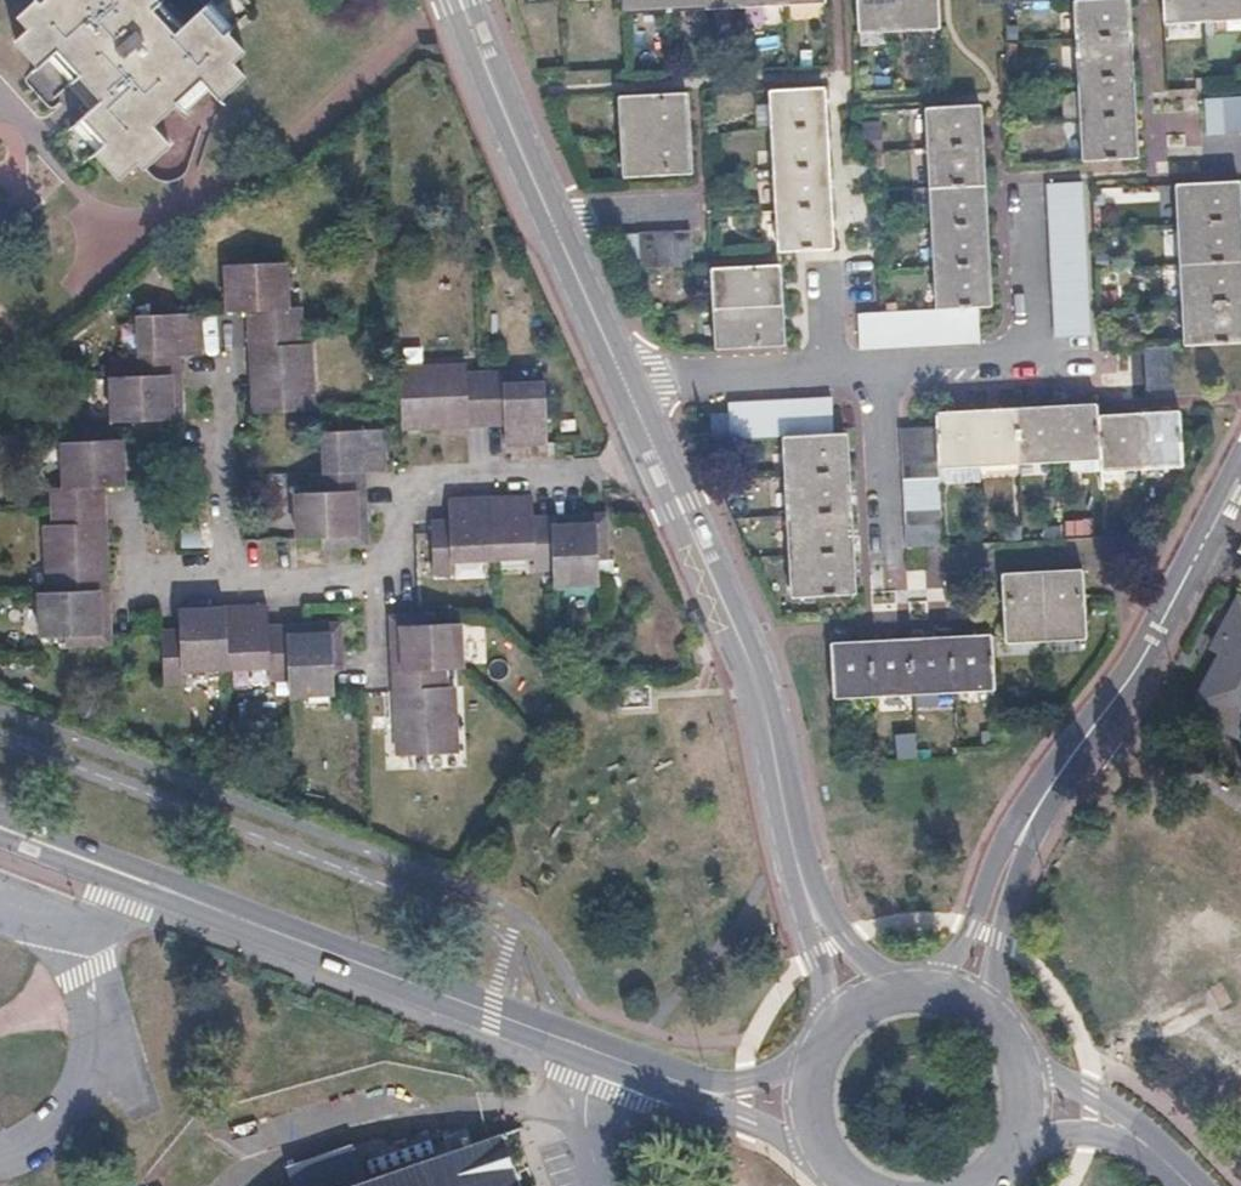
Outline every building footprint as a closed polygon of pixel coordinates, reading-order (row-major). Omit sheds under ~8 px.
[(24,28),(11,40),(32,64),(51,48),(95,98),(77,114),(99,138),(88,148),(111,174),(131,157),(138,164),(163,142),(146,121),(197,77),(213,95),(239,72),(229,61),(240,51),(222,30),(216,35),(195,12),(170,33),(146,5),(151,0),(33,0),(25,0),(11,13),(24,28)] [(621,12),(662,10),(702,8),(742,6),(782,3),(823,1),(823,0),(620,0),(621,12)] [(853,30),(892,28),(933,26),(931,0),(851,0),(853,30)] [(1071,38),(1073,80),(1075,119),(1077,160),(1132,157),(1129,117),(1127,77),(1125,35),(1123,0),(1069,0),(1071,38)] [(1158,24),(1199,22),(1239,20),(1240,20),(1240,0),(1156,0),(1158,24)] [(769,132),(771,172),(774,212),(776,253),(829,250),(826,208),(824,169),(821,129),(819,90),(766,92),(769,132)] [(623,95),(625,137),(626,176),(686,174),(684,133),(682,92),(623,95)] [(1201,101),(1202,136),(1222,135),(1239,134),(1240,134),(1240,99),(1238,99),(1221,100),(1201,101)] [(923,188),(926,228),(928,269),(930,311),(924,311),(907,312),(892,313),(875,314),(873,314),(859,315),(861,350),(877,349),(894,348),(909,347),(926,346),(943,345),(959,344),(976,343),(974,308),(985,308),(983,266),(980,224),(978,185),(976,145),(973,106),(919,109),(921,148),(923,188)] [(1170,184),(1173,223),(1176,263),(1179,304),(1181,345),(1240,341),(1240,274),(1240,259),(1237,219),(1234,180),(1170,184)] [(1046,299),(1047,314),(1048,336),(1083,334),(1082,312),(1081,296),(1080,280),(1079,265),(1078,249),(1077,231),(1076,215),(1075,198),(1074,183),(1039,185),(1040,201),(1041,217),(1042,233),(1043,251),(1044,267),(1045,283),(1046,299)] [(652,235),(636,236),(638,272),(654,271),(670,270),(686,269),(684,233),(668,234),(652,235)] [(284,304),(284,290),(282,253),(221,254),(221,260),(223,306),(242,305),(251,305),(252,323),(295,322),(294,303),(284,304)] [(709,268),(711,308),(713,350),(779,346),(777,304),(775,264),(709,268)] [(251,305),(242,305),(243,324),(252,323),(251,305)] [(180,309),(134,310),(137,350),(123,351),(124,370),(169,368),(168,349),(178,348),(196,348),(194,308),(180,309)] [(252,323),(243,324),(247,410),(308,409),(305,341),(296,341),(295,322),(252,323)] [(1169,346),(1142,348),(1145,387),(1171,385),(1169,346)] [(178,348),(168,349),(169,368),(179,367),(178,348)] [(500,442),(537,441),(543,441),(541,383),(499,385),(499,373),(478,373),(461,374),(461,364),(413,365),(393,366),(394,406),(395,426),(480,423),(499,423),(500,442)] [(124,370),(109,371),(112,417),(149,415),(170,414),(169,394),(180,393),(179,367),(169,368),(124,370)] [(170,414),(149,415),(150,426),(174,425),(182,425),(180,393),(169,394),(170,414)] [(776,439),(779,480),(782,520),(785,562),(788,601),(850,598),(848,558),(846,517),(843,476),(841,436),(828,437),(826,402),(810,403),(793,404),(774,405),(756,406),(740,407),(724,408),(726,442),(742,441),(758,440),(776,439)] [(931,415),(932,433),(897,435),(898,451),(900,468),(901,483),(902,500),(903,517),(904,533),(905,549),(941,547),(939,530),(938,515),(937,499),(936,481),(935,469),(976,466),(1016,464),(1056,461),(1097,458),(1098,468),(1138,465),(1178,463),(1176,429),(1175,410),(1135,412),(1094,415),(1093,404),(1052,406),(1012,409),(972,412),(931,415)] [(375,427),(314,429),(316,469),(305,469),(306,489),(347,488),(346,468),(357,467),(377,467),(375,427)] [(119,435),(60,437),(62,480),(49,481),(50,502),(87,500),(86,479),(98,479),(121,478),(119,435)] [(357,467),(346,468),(347,488),(358,487),(357,467)] [(98,479),(86,479),(87,500),(98,500),(98,479)] [(306,489),(288,490),(290,534),(329,533),(349,532),(348,510),(359,510),(358,487),(347,488),(306,489)] [(524,495),(483,496),(485,556),(526,555),(527,566),(545,566),(544,524),(525,524),(525,514),(524,495)] [(442,528),(423,529),(424,569),(444,568),(443,557),(485,556),(483,496),(440,497),(441,520),(442,528)] [(51,520),(40,521),(42,587),(102,585),(98,500),(87,500),(50,502),(51,520)] [(349,532),(329,533),(329,543),(360,543),(359,510),(348,510),(349,532)] [(598,512),(567,513),(568,524),(589,523),(589,544),(600,543),(598,512)] [(544,514),(544,524),(545,566),(545,584),(591,583),(589,544),(589,523),(568,524),(567,513),(544,514)] [(544,514),(525,514),(525,524),(544,524),(544,514)] [(441,520),(423,520),(423,529),(442,528),(441,520)] [(994,575),(995,588),(998,634),(999,642),(1040,639),(1080,636),(1077,604),(1075,568),(1034,571),(994,575)] [(42,587),(35,587),(37,632),(73,631),(93,631),(92,610),(103,610),(102,585),(42,587)] [(255,599),(215,600),(217,660),(257,658),(258,674),(277,674),(276,629),(256,629),(256,619),(255,599)] [(170,632),(151,632),(152,676),(172,676),(172,661),(217,660),(215,600),(169,601),(170,622),(170,632)] [(1233,601),(1192,683),(1240,707),(1240,605),(1233,601)] [(408,608),(377,609),(378,642),(387,641),(386,620),(411,619),(411,608),(408,608)] [(93,631),(73,631),(73,643),(104,642),(104,632),(103,610),(92,610),(93,631)] [(298,628),(320,627),(321,649),(332,649),(331,617),(297,618),(298,628)] [(276,619),(276,629),(277,674),(278,688),(322,686),(321,649),(320,627),(298,628),(297,618),(276,619)] [(387,641),(378,642),(379,664),(432,663),(450,662),(449,618),(411,619),(386,620),(387,641)] [(276,619),(256,619),(256,629),(276,629),(276,619)] [(170,622),(150,622),(150,631),(151,632),(170,632),(170,622)] [(985,635),(824,647),(829,702),(989,691),(985,635)] [(379,664),(380,684),(382,749),(444,747),(441,681),(433,681),(432,663),(379,664)] [(648,688),(616,690),(618,711),(650,709),(648,688)] [(499,1133),(363,1178),(351,1142),(284,1164),(291,1185),(516,1185),(499,1133)]
